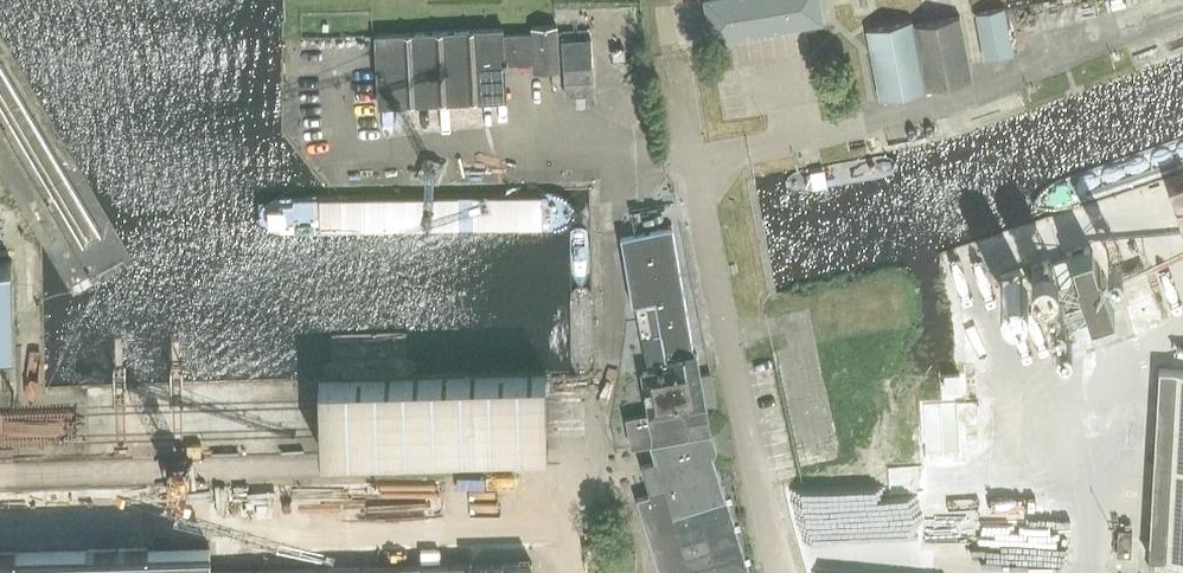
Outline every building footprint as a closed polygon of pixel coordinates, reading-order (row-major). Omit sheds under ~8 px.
[(824,22),(820,0),(704,0),(711,41),(824,22)] [(1002,9),(975,15),(984,61),(1011,56),(1002,9)] [(867,30),(880,101),(972,83),(959,17),(914,26),(913,22),(867,30)] [(503,28),(375,35),(379,107),(410,105),(507,100),(504,64),(532,62),(533,72),(559,70),(556,26),(531,27),(532,34),(503,36),(503,28)] [(591,38),(562,39),(563,67),(564,67),(566,95),(594,94),(593,65),(591,38)] [(654,363),(694,354),(673,228),(621,237),(633,305),(655,301),(655,305),(636,308),(647,364),(654,363)] [(1087,315),(1111,308),(1091,242),(1050,255),(1074,334),(1091,329),(1087,315)] [(0,258),(0,346),(15,345),(10,258),(0,258)] [(1163,322),(1144,267),(1117,276),(1136,331),(1163,322)] [(642,371),(649,414),(627,418),(632,447),(656,443),(706,434),(711,433),(697,354),(694,354),(654,363),(655,369),(642,371)] [(1182,560),(1182,371),(1159,370),(1148,558),(1182,560)] [(945,376),(946,390),(959,389),(958,375),(945,376)] [(641,466),(650,494),(636,498),(660,572),(750,572),(712,453),(715,452),(710,437),(707,438),(706,434),(656,443),(661,460),(641,466)] [(496,504),(521,505),(522,477),(497,476),(496,504)] [(1132,531),(1119,530),(1117,556),(1130,556),(1132,531)] [(211,548),(0,555),(0,572),(532,572),(532,561),(212,572),(211,548)] [(613,550),(614,572),(637,572),(636,550),(613,550)]
